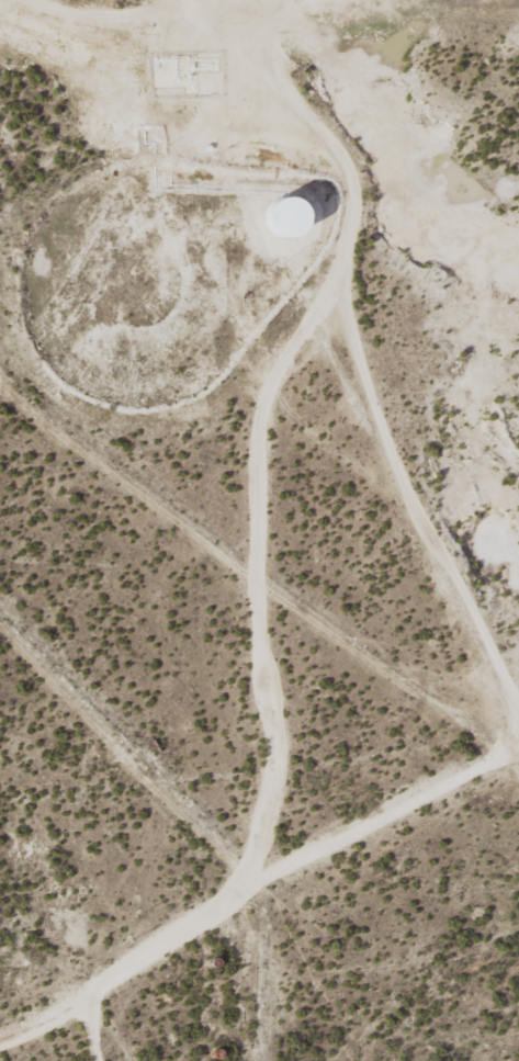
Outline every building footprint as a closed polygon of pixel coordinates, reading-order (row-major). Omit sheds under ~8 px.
[(282,202),(293,231),(309,225),(298,196),(282,202)]
